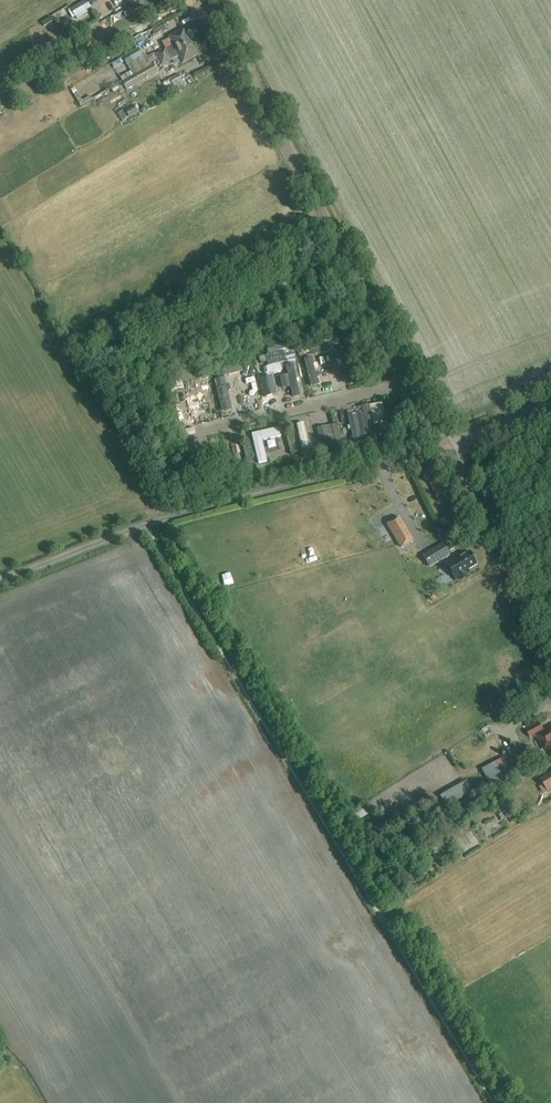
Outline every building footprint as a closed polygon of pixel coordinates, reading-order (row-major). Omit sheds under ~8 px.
[(88,12),(86,10),(91,7),(86,0),(84,0),(68,10),(73,18),(75,17),(77,19),(88,12)] [(168,1),(167,0),(139,0),(129,5),(132,11),(142,6),(142,8),(152,9),(153,9),(168,1)] [(42,27),(54,21),(51,15),(39,22),(42,27)] [(137,36),(150,28),(146,21),(133,29),(137,36)] [(159,60),(190,43),(183,30),(169,38),(173,45),(155,53),(159,60)] [(190,43),(159,60),(162,66),(179,56),(183,64),(197,56),(190,43)] [(128,55),(133,63),(142,57),(138,49),(128,55)] [(157,71),(153,65),(130,78),(134,85),(148,77),(147,76),(157,71)] [(185,85),(179,75),(169,80),(176,94),(181,91),(179,88),(185,85)] [(138,113),(134,106),(125,111),(129,118),(138,113)] [(127,118),(122,111),(118,114),(122,121),(127,118)] [(327,342),(318,344),(321,354),(329,352),(327,342)] [(318,344),(309,346),(312,356),(321,354),(318,344)] [(286,362),(284,352),(275,354),(277,364),(286,362)] [(275,354),(266,356),(269,366),(277,364),(275,354)] [(335,355),(324,358),(332,390),(343,387),(335,355)] [(319,358),(308,361),(316,393),(327,390),(319,358)] [(243,372),(240,361),(231,363),(234,374),(243,372)] [(292,362),(281,365),(289,397),(299,394),(292,362)] [(231,363),(222,366),(225,376),(234,374),(231,363)] [(197,371),(200,382),(207,380),(204,369),(197,371)] [(200,382),(197,371),(188,373),(191,384),(200,382)] [(248,372),(237,374),(245,406),(256,404),(248,372)] [(188,373),(179,375),(182,386),(191,384),(188,373)] [(182,386),(179,375),(168,378),(170,389),(182,386)] [(225,377),(215,380),(223,412),(233,409),(225,377)] [(260,380),(264,398),(276,396),(272,378),(260,380)] [(203,384),(192,386),(200,418),(210,416),(203,384)] [(190,387),(179,389),(187,421),(198,419),(190,387)] [(369,403),(359,405),(366,437),(377,435),(369,403)] [(304,417),(294,419),(301,451),(312,449),(304,417)] [(390,421),(384,422),(386,432),(387,437),(393,435),(390,421)] [(380,433),(384,432),(386,432),(384,422),(378,424),(380,433)] [(335,443),(342,442),(338,424),(331,425),(335,443)] [(320,443),(329,441),(326,428),(317,430),(320,443)] [(261,430),(250,432),(258,465),(269,462),(261,430)] [(291,453),(298,452),(294,434),(287,436),(291,453)] [(247,464),(253,462),(249,444),(243,446),(247,464)] [(400,549),(414,541),(400,517),(386,525),(400,549)] [(429,567),(450,555),(438,535),(430,539),(436,548),(422,556),(419,551),(404,560),(411,572),(426,562),(429,567)] [(473,559),(470,553),(461,558),(460,557),(457,559),(457,560),(447,566),(455,581),(469,573),(468,570),(472,567),(473,568),(476,566),(475,565),(477,565),(476,563),(477,562),(474,558),(473,559)] [(538,722),(524,730),(530,738),(535,736),(545,753),(550,750),(550,726),(543,731),(538,722)] [(532,762),(525,751),(517,756),(515,753),(504,759),(512,774),(532,762)] [(529,775),(535,772),(532,767),(527,770),(529,775)] [(541,779),(544,784),(539,786),(544,794),(550,790),(550,773),(541,779)] [(449,806),(475,791),(469,779),(443,794),(449,806)]
